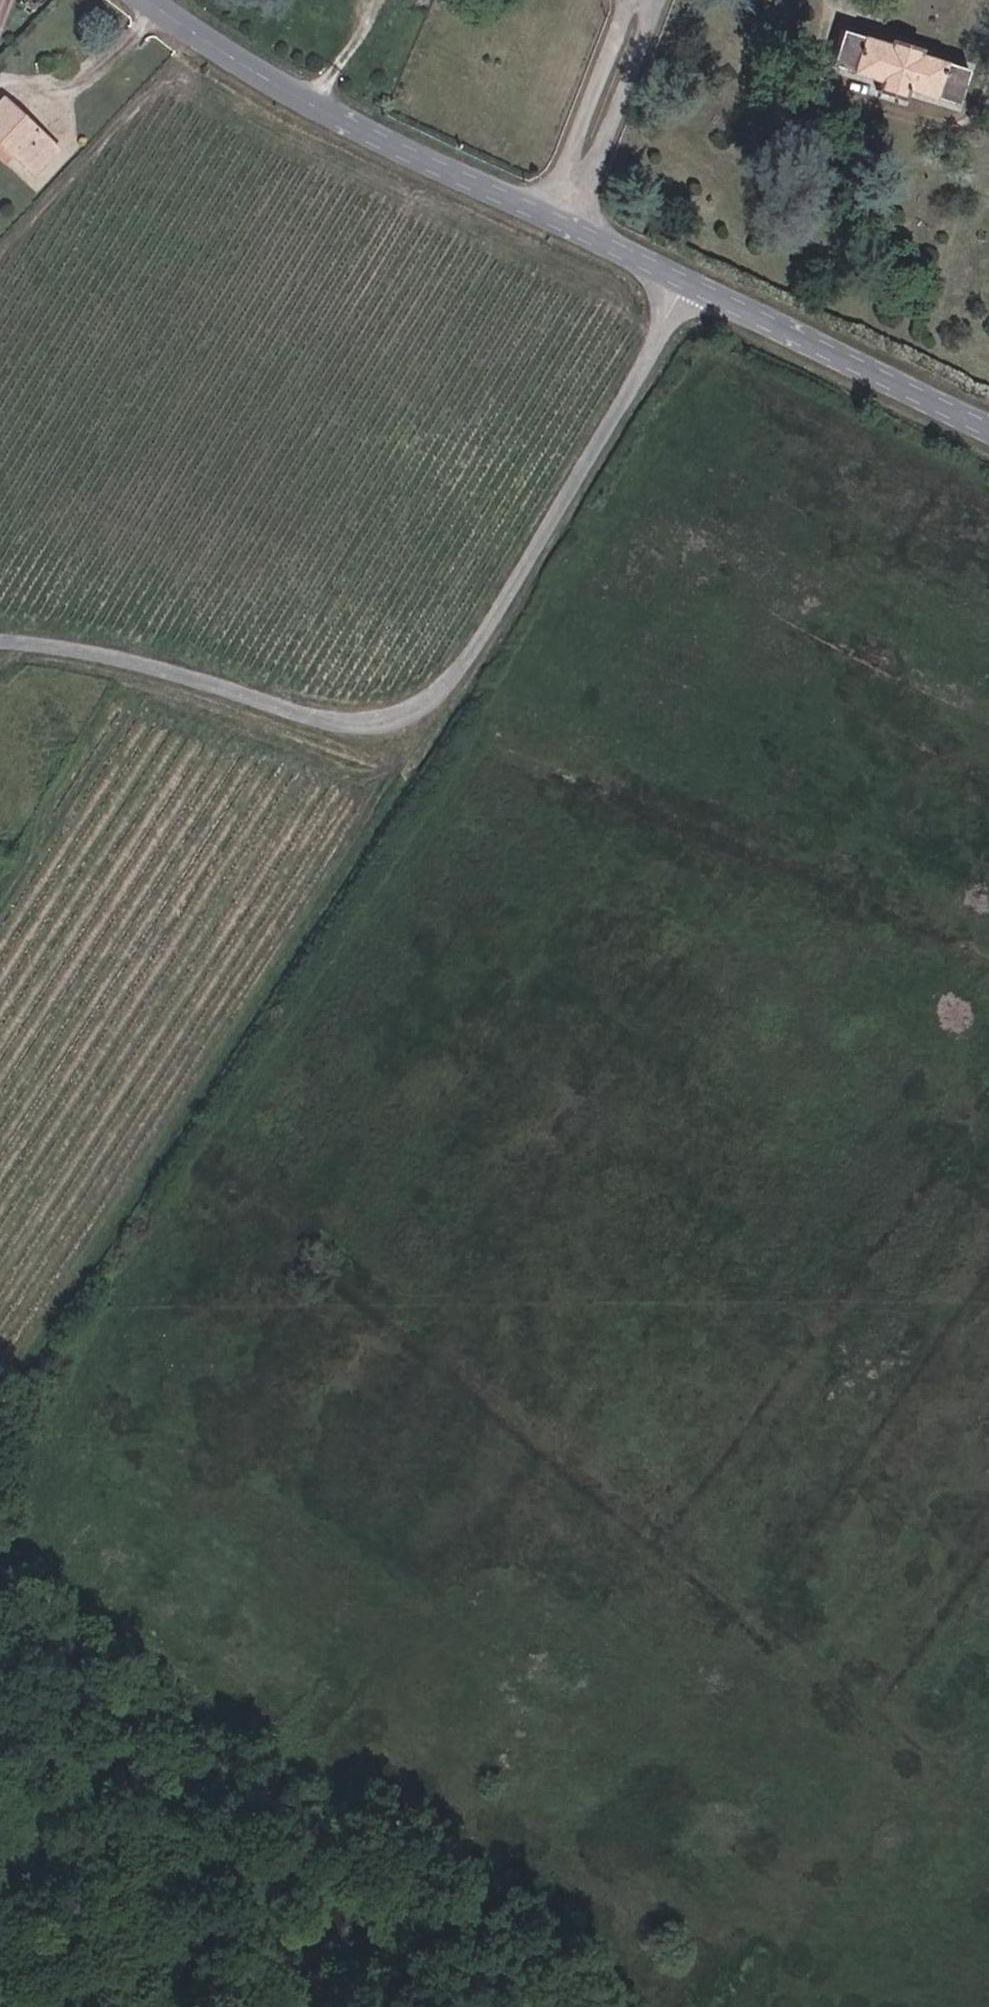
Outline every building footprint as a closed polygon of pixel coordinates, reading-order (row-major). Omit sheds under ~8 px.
[(948,95),(955,70),(938,65),(939,61),(912,53),(913,48),(885,39),(883,45),(831,31),(822,67),(873,81),(869,92),(898,100),(902,89),(929,97),(931,91),(948,95)] [(24,126),(0,103),(0,151),(24,126)] [(50,152),(24,126),(0,151),(0,153),(26,177),(50,152)]
